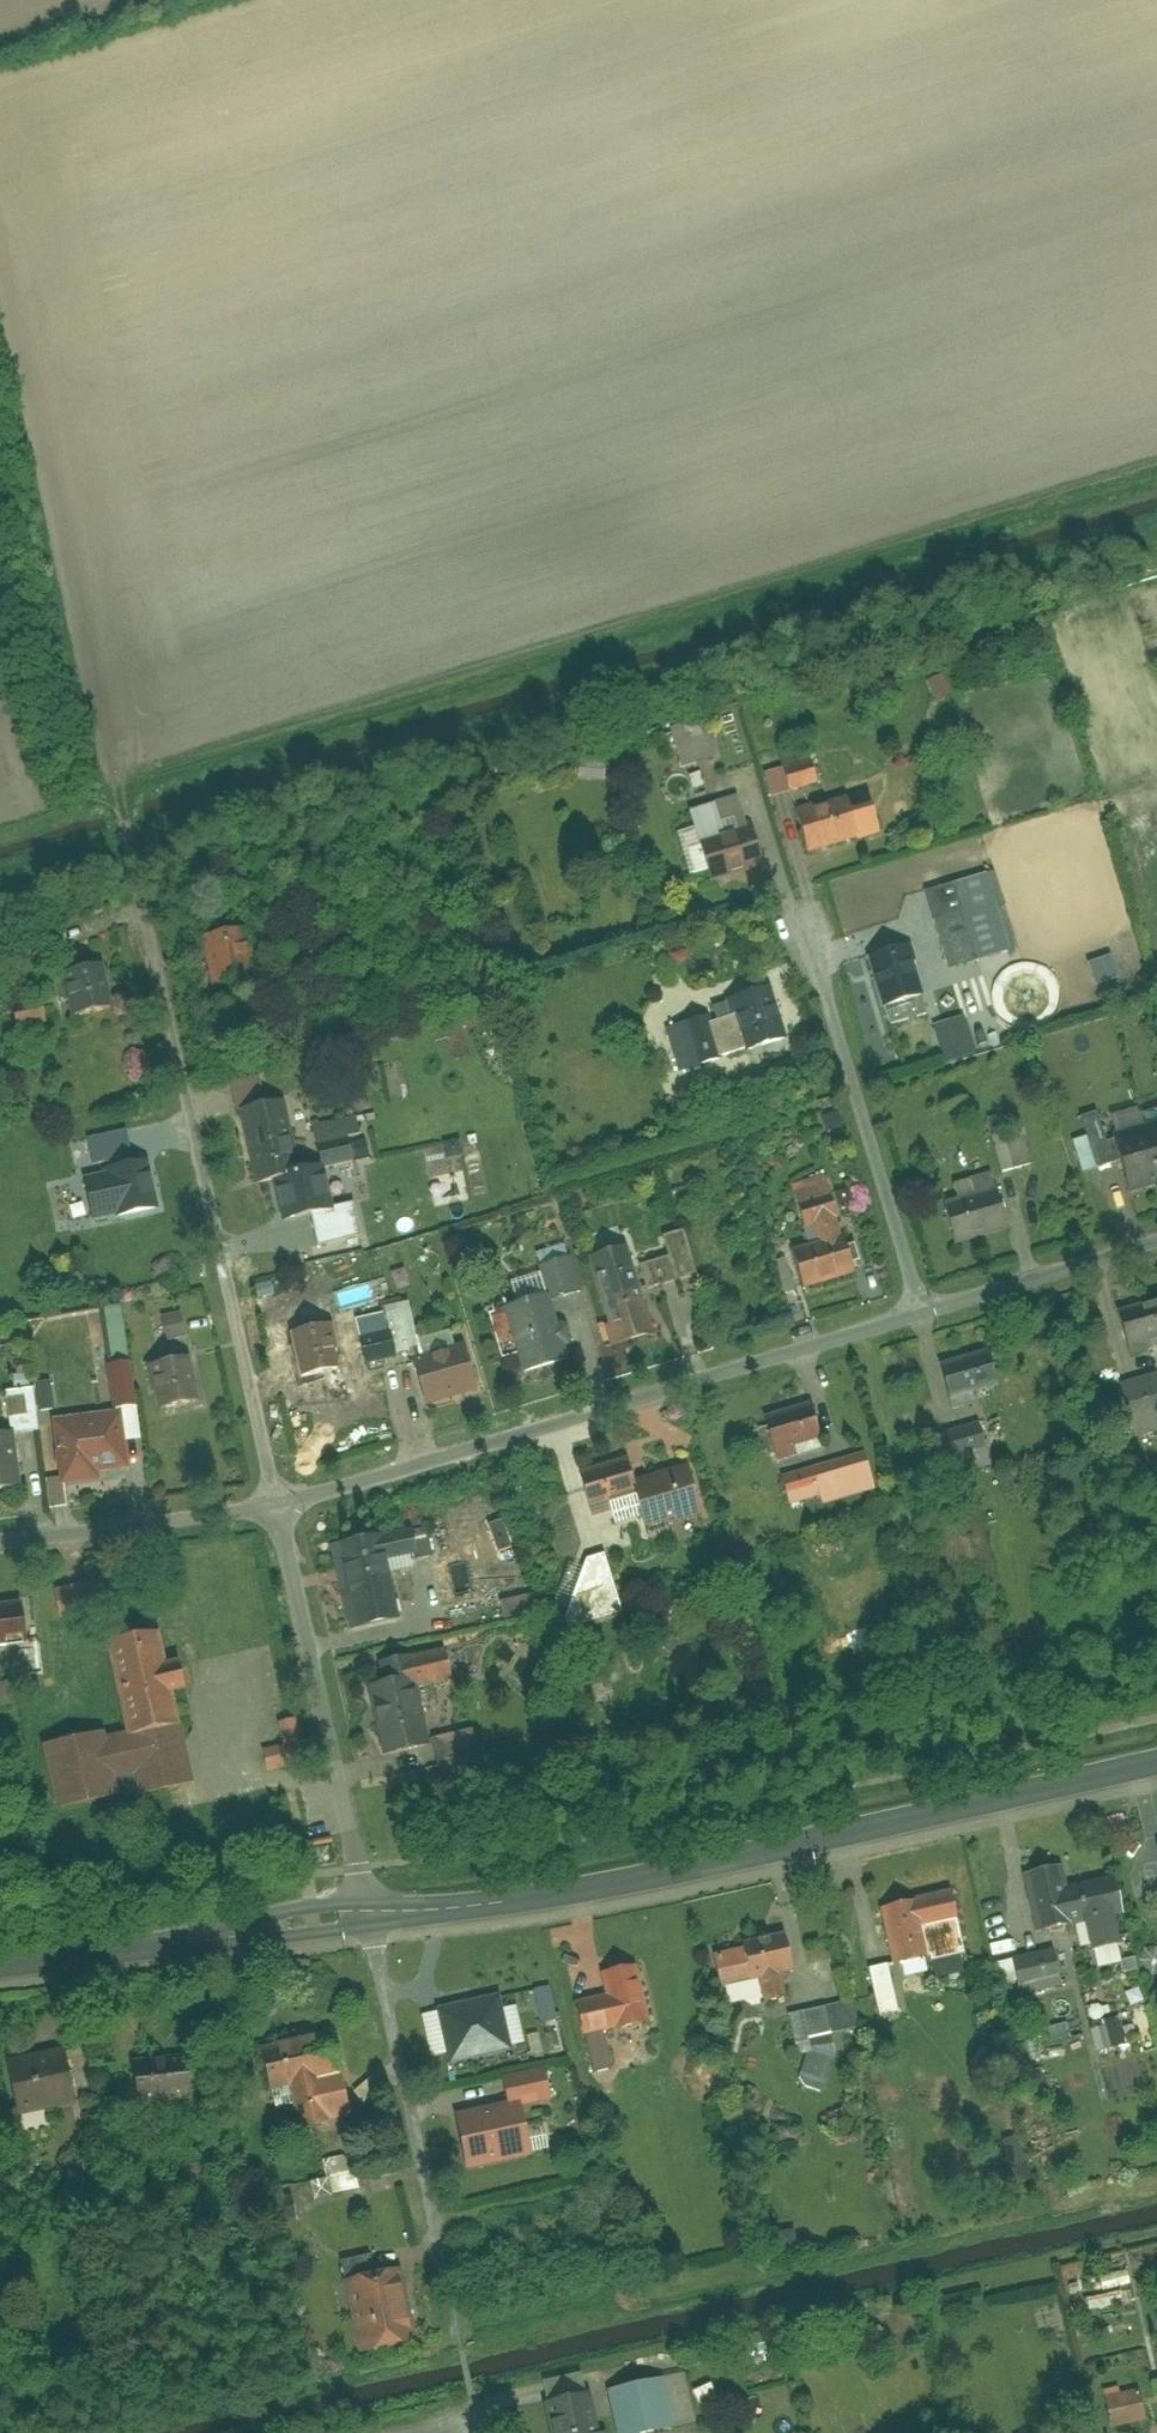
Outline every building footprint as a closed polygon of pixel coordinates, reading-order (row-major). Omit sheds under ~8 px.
[(697,715),(666,727),(680,764),(711,753),(697,715)] [(808,756),(782,765),(790,788),(816,779),(808,756)] [(760,793),(750,764),(721,775),(732,804),(760,793)] [(863,789),(795,808),(806,849),(875,829),(863,789)] [(748,822),(723,831),(713,801),(687,810),(692,824),(675,830),(690,873),(707,867),(711,878),(762,860),(748,822)] [(1007,947),(984,871),(922,890),(946,966),(1007,947)] [(244,925),(198,935),(209,981),(255,970),(244,925)] [(868,955),(888,1024),(926,1013),(906,944),(868,955)] [(110,1002),(100,960),(60,970),(70,1012),(110,1002)] [(784,1033),(768,983),(729,996),(734,1012),(706,1022),(704,1015),(663,1027),(676,1070),(717,1058),(716,1055),(745,1046),(784,1033)] [(39,997),(10,1004),(16,1027),(44,1020),(39,997)] [(937,1027),(950,1065),(983,1055),(970,1016),(937,1027)] [(287,1097),(264,1102),(257,1074),(229,1081),(253,1181),(269,1177),(279,1218),(309,1211),(318,1243),(361,1231),(352,1198),(331,1204),(321,1165),(304,1169),(287,1097)] [(353,1114),(311,1125),(321,1163),(351,1155),(346,1135),(358,1132),(353,1114)] [(1111,1133),(1130,1191),(1156,1183),(1156,1118),(1111,1133)] [(1032,1163),(1021,1127),(988,1138),(1000,1173),(1032,1163)] [(155,1203),(145,1159),(103,1169),(113,1213),(155,1203)] [(960,1197),(942,1203),(955,1243),(1007,1227),(989,1171),(955,1182),(960,1197)] [(821,1174),(789,1185),(808,1242),(789,1248),(802,1288),(853,1271),(821,1174)] [(653,1330),(640,1287),(694,1271),(681,1227),(661,1233),(667,1253),(632,1264),(625,1242),(586,1254),(613,1342),(653,1330)] [(569,1356),(550,1297),(578,1288),(568,1255),(537,1264),(545,1290),(501,1303),(522,1371),(569,1356)] [(1135,1348),(1156,1342),(1156,1303),(1124,1312),(1135,1348)] [(183,1334),(178,1311),(160,1315),(165,1338),(183,1334)] [(289,1330),(299,1374),(336,1365),(326,1322),(289,1330)] [(411,1357),(424,1403),(475,1388),(462,1342),(453,1344),(449,1329),(416,1339),(420,1354),(411,1357)] [(358,1338),(364,1361),(395,1353),(389,1330),(358,1338)] [(196,1396),(187,1354),(148,1362),(157,1404),(196,1396)] [(949,1369),(957,1399),(1008,1386),(1000,1355),(949,1369)] [(133,1403),(127,1358),(105,1361),(111,1406),(133,1403)] [(1127,1385),(1144,1437),(1156,1433),(1156,1376),(1127,1385)] [(52,1408),(48,1380),(32,1382),(36,1410),(52,1408)] [(770,1419),(782,1457),(831,1442),(819,1404),(770,1419)] [(64,1506),(61,1482),(95,1477),(94,1468),(126,1464),(118,1409),(50,1418),(57,1475),(44,1477),(48,1508),(64,1506)] [(11,1428),(0,1429),(0,1486),(18,1484),(11,1428)] [(956,1441),(961,1458),(1000,1446),(995,1429),(956,1441)] [(871,1452),(787,1478),(795,1505),(826,1496),(829,1506),(882,1489),(871,1452)] [(586,1474),(596,1511),(648,1496),(644,1483),(637,1459),(586,1474)] [(704,1465),(644,1483),(648,1496),(658,1532),(719,1514),(704,1465)] [(361,1629),(408,1618),(394,1562),(426,1555),(419,1528),(341,1546),(361,1629)] [(594,1560),(571,1618),(575,1631),(630,1614),(612,1554),(594,1560)] [(56,1592),(62,1620),(115,1609),(109,1581),(56,1592)] [(499,1602),(505,1622),(537,1615),(532,1594),(499,1602)] [(39,1646),(34,1601),(0,1604),(0,1649),(39,1646)] [(149,1795),(201,1783),(181,1694),(203,1689),(198,1667),(181,1671),(172,1633),(116,1645),(136,1732),(116,1737),(114,1729),(48,1744),(63,1810),(125,1796),(121,1780),(145,1775),(149,1795)] [(456,1647),(418,1656),(425,1686),(462,1677),(456,1647)] [(393,1758),(439,1748),(437,1739),(425,1686),(418,1656),(391,1662),(395,1680),(376,1684),(393,1758)] [(270,1753),(275,1773),(315,1762),(303,1717),(284,1722),(291,1747),(270,1753)] [(481,1730),(437,1739),(439,1748),(445,1777),(490,1767),(481,1730)] [(1113,1874),(1065,1886),(1059,1864),(1022,1873),(1036,1930),(1084,1918),(1091,1947),(1120,1939),(1113,1911),(1122,1909),(1113,1874)] [(949,1890),(878,1907),(892,1964),(963,1947),(949,1890)] [(785,1994),(779,1973),(792,1970),(782,1931),(713,1949),(723,1988),(756,1979),(762,2000),(785,1994)] [(1051,1947),(1010,1958),(1019,1993),(1061,1982),(1051,1947)] [(969,1958),(941,1959),(942,1977),(970,1975),(969,1958)] [(610,2067),(601,2030),(644,2019),(631,1963),(598,1971),(603,1994),(574,2000),(591,2071),(610,2067)] [(897,2013),(885,1963),(866,1967),(878,2017),(897,2013)] [(553,1987),(539,1990),(548,2023),(562,2019),(553,1987)] [(446,2008),(457,2065),(519,2053),(507,1996),(446,2008)] [(851,1998),(787,2014),(793,2041),(857,2026),(851,1998)] [(1101,2053),(1130,2046),(1124,2020),(1094,2027),(1101,2053)] [(330,2030),(259,2046),(273,2107),(291,2103),(296,2127),(349,2115),(330,2030)] [(72,2101),(60,2046),(3,2059),(16,2114),(72,2101)] [(183,2053),(130,2060),(136,2103),(189,2096),(183,2053)] [(502,2076),(508,2100),(454,2113),(467,2169),(531,2154),(519,2105),(548,2098),(540,2067),(502,2076)] [(371,2076),(352,2092),(362,2103),(380,2087),(371,2076)] [(330,2179),(316,2181),(318,2198),(365,2191),(360,2154),(327,2159),(330,2179)] [(396,2265),(342,2277),(359,2351),(412,2339),(396,2265)] [(605,2389),(615,2432),(645,2432),(693,2422),(682,2371),(605,2389)] [(587,2389),(541,2400),(549,2432),(598,2432),(587,2389)] [(1135,2389),(1101,2398),(1110,2430),(1143,2420),(1135,2389)]
